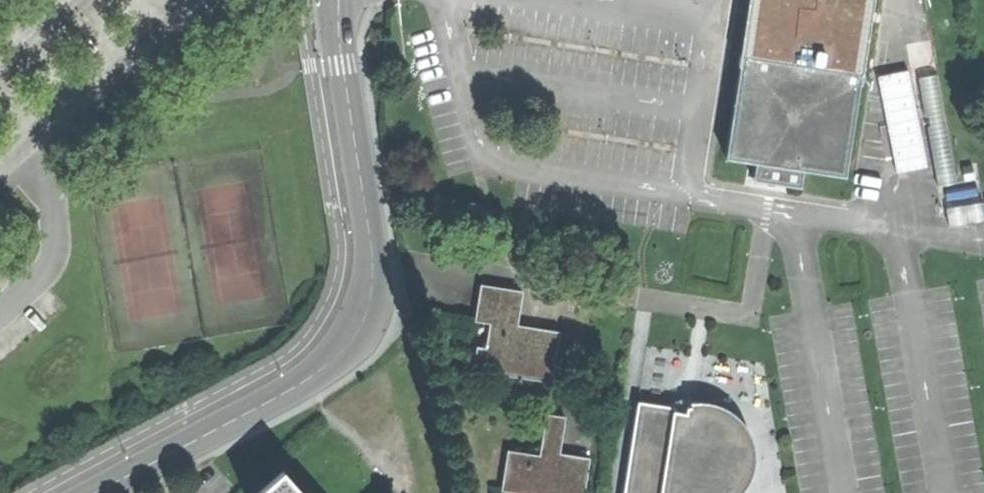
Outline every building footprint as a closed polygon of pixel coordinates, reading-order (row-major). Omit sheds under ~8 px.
[(846,176),(873,0),(750,0),(725,157),(755,162),(752,179),(801,186),(803,170),(846,176)] [(491,312),(483,359),(551,371),(560,321),(519,314),(524,281),(482,273),(475,309),(491,312)] [(728,487),(736,480),(742,471),(747,460),(749,449),(748,438),(746,430),(749,428),(747,421),(743,415),(740,416),(733,408),(721,400),(707,395),(693,394),(683,395),(683,401),(673,400),(673,395),(634,391),(618,492),(727,492),(728,487)] [(500,478),(559,488),(558,492),(580,492),(587,450),(557,444),(564,408),(545,405),(538,446),(507,440),(500,478)] [(257,492),(303,492),(283,470),(257,492)]
